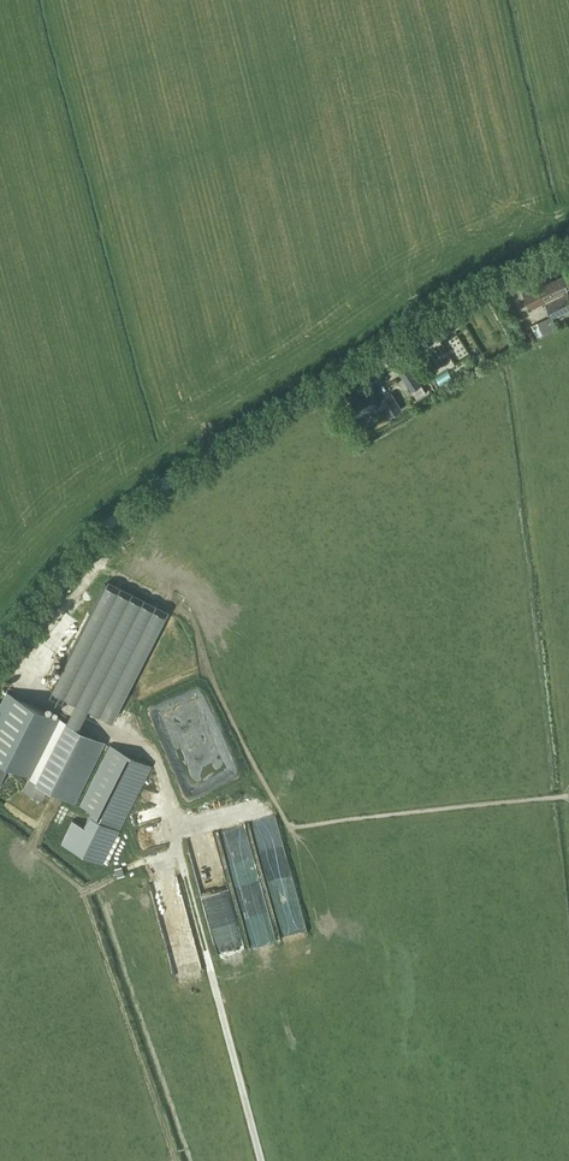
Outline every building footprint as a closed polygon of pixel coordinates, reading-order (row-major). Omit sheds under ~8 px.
[(526,288),(523,290),(531,308),(546,301),(553,316),(568,309),(568,291),(565,292),(564,289),(568,287),(568,277),(567,273),(554,279),(553,276),(526,288)] [(538,338),(558,328),(551,315),(532,325),(538,338)] [(410,365),(399,372),(411,391),(422,384),(410,365)] [(359,417),(380,404),(370,386),(359,393),(360,395),(349,402),(359,417)] [(402,408),(393,394),(381,402),(391,416),(402,408)] [(49,694),(144,743),(203,627),(108,579),(49,694)] [(59,716),(7,690),(0,703),(0,776),(7,762),(30,773),(59,716)] [(58,717),(22,789),(41,798),(47,788),(74,802),(105,741),(58,717)] [(110,744),(79,804),(91,810),(82,827),(73,823),(63,842),(103,862),(152,765),(110,744)] [(307,931),(300,891),(273,896),(280,936),(307,931)]
